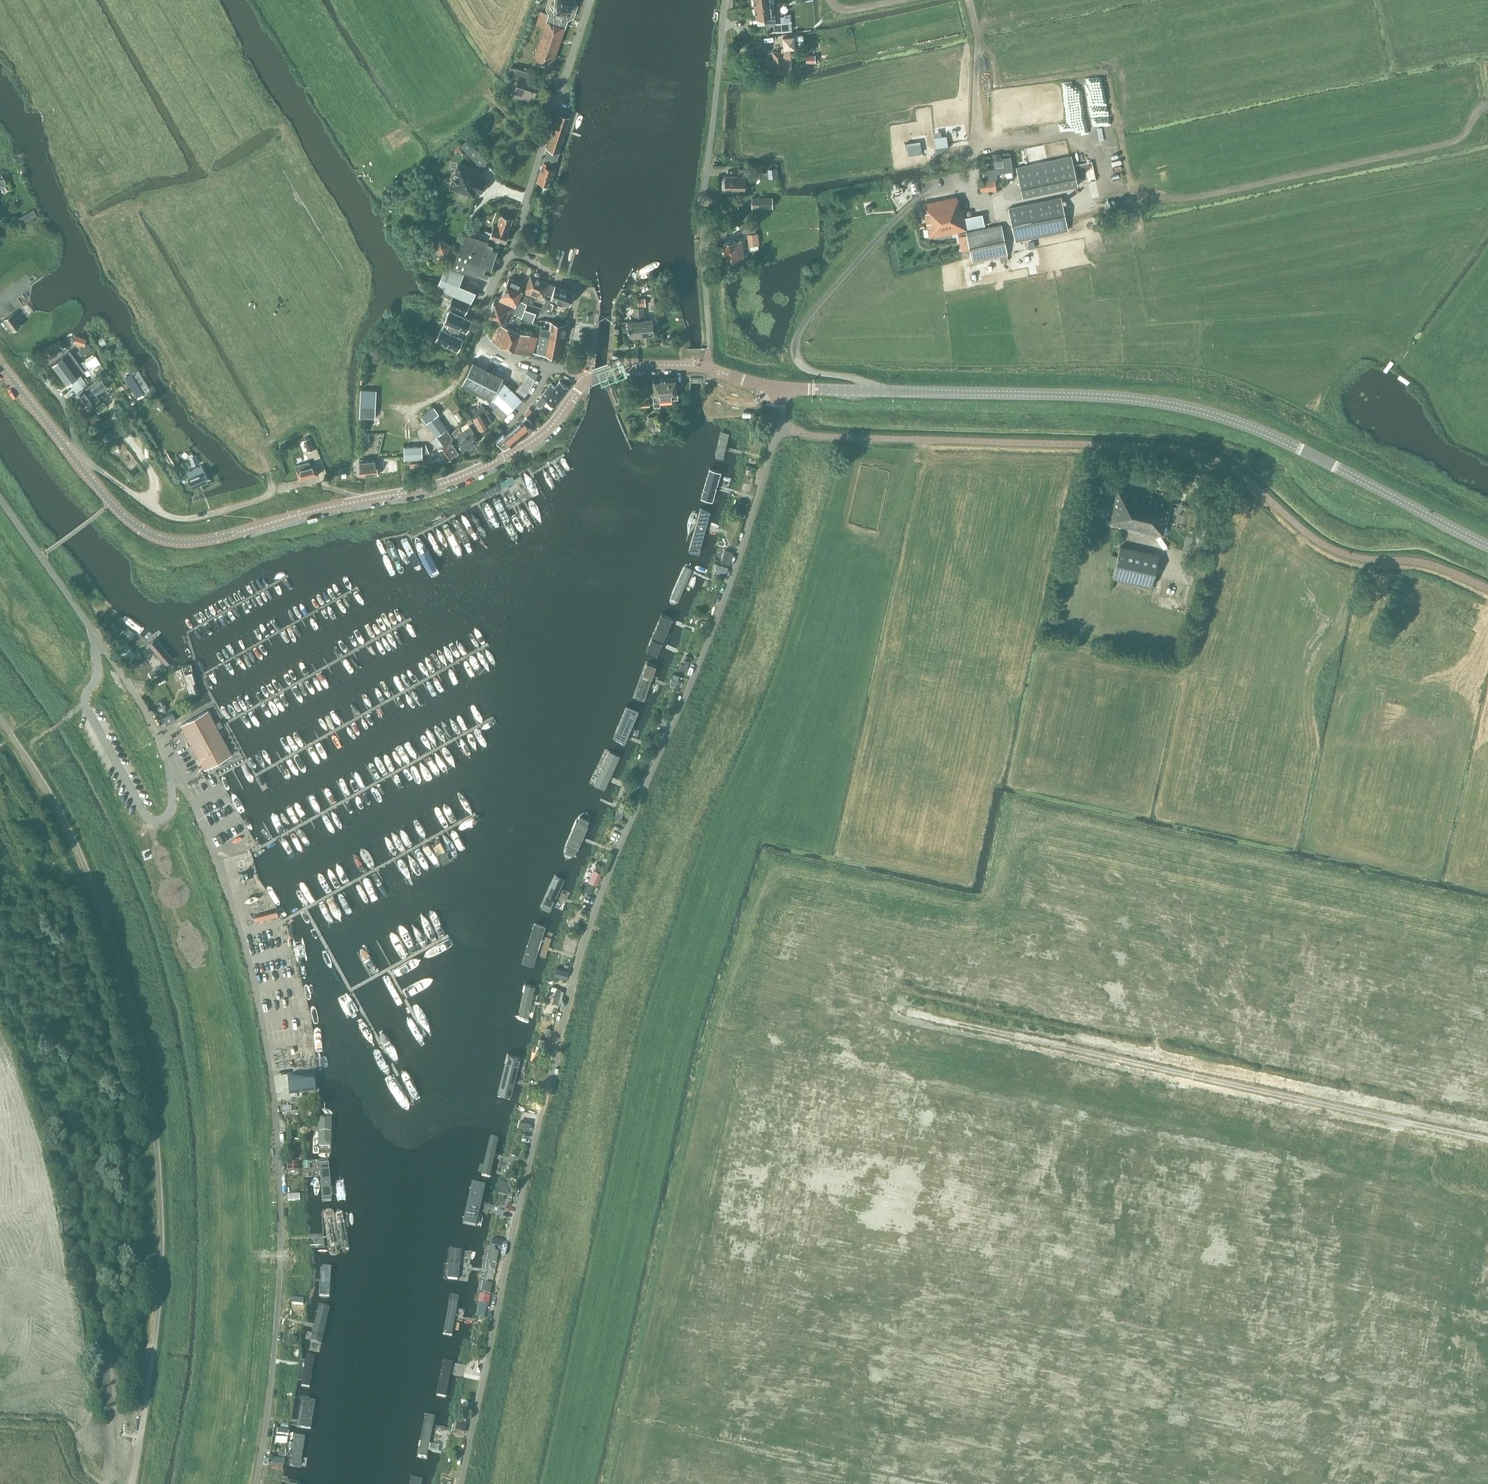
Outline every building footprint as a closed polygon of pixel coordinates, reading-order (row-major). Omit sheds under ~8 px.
[(572,6),(571,6),(569,0),(550,0),(549,4),(551,5),(548,14),(546,20),(565,27),(566,24),(572,6)] [(764,16),(765,24),(776,22),(774,11),(771,11),(770,4),(754,6),(756,17),(764,16)] [(546,20),(548,14),(540,11),(536,25),(543,28),(546,20)] [(785,16),(782,16),(783,32),(793,31),(793,30),(791,30),(790,14),(785,14),(785,16)] [(533,58),(552,64),(555,57),(556,55),(560,40),(561,38),(565,27),(546,20),(543,28),(533,58)] [(783,33),(783,36),(784,47),(782,48),(782,50),(772,51),(773,60),(774,73),(784,72),(784,71),(792,71),(790,47),(795,47),(804,46),(803,34),(794,35),(794,32),(793,31),(783,32),(783,33)] [(538,82),(531,80),(526,79),(528,71),(515,68),(513,75),(519,77),(513,94),(533,100),(538,82)] [(556,151),(558,152),(564,132),(568,120),(569,116),(558,113),(547,148),(551,149),(556,151)] [(946,136),(934,138),(937,151),(948,149),(947,142),(946,136)] [(485,167),(487,162),(467,139),(461,145),(483,171),(485,167)] [(920,141),(906,143),(908,155),(922,153),(920,141)] [(556,151),(551,149),(549,156),(545,155),(544,159),(537,181),(550,185),(555,168),(554,168),(555,165),(556,162),(557,159),(553,158),(556,151)] [(1016,167),(1022,196),(1077,185),(1071,155),(1069,156),(1027,164),(1016,167)] [(985,169),(987,180),(997,178),(997,173),(1013,171),(1011,156),(1003,157),(1003,160),(993,161),(994,167),(985,169)] [(481,178),(483,171),(458,163),(455,172),(462,174),(459,181),(453,178),(450,187),(474,196),(476,190),(482,192),(486,179),(481,178)] [(725,190),(745,190),(745,181),(750,181),(750,168),(738,168),(738,176),(725,175),(725,190)] [(979,182),(980,192),(997,190),(995,180),(979,182)] [(967,228),(985,224),(982,213),(965,217),(962,206),(959,206),(957,196),(922,203),(930,237),(967,229),(967,228)] [(1067,224),(1061,196),(1008,207),(1013,233),(1015,240),(1068,229),(1067,224)] [(752,203),(752,208),(758,208),(773,208),(773,197),(752,197),(752,203)] [(33,210),(24,215),(27,220),(36,215),(33,210)] [(475,230),(474,234),(488,239),(489,239),(489,237),(504,242),(508,230),(512,219),(501,215),(497,226),(494,225),(491,232),(486,231),(486,233),(475,230)] [(742,223),(744,233),(755,231),(754,221),(742,223)] [(970,250),(972,262),(1008,254),(1004,235),(1002,224),(966,232),(967,234),(957,236),(960,252),(970,250)] [(488,239),(474,234),(468,232),(461,242),(452,266),(487,278),(493,263),(498,246),(487,242),(488,239)] [(748,234),(749,245),(760,244),(758,232),(748,234)] [(432,249),(445,256),(451,243),(439,237),(432,249)] [(536,242),(527,239),(524,248),(533,251),(536,242)] [(742,240),(737,241),(724,243),(727,261),(745,259),(742,240)] [(697,257),(696,258),(695,258),(700,313),(702,337),(701,347),(703,347),(704,338),(702,313),(697,257)] [(436,286),(471,301),(476,290),(459,283),(464,272),(445,265),(436,286)] [(542,299),(544,295),(549,282),(530,274),(523,291),(524,291),(524,292),(521,299),(520,300),(527,303),(530,294),(542,299)] [(524,284),(511,278),(504,291),(502,295),(501,297),(516,304),(519,298),(521,299),(524,292),(521,291),(524,284)] [(552,283),(549,282),(544,295),(551,297),(555,285),(552,283)] [(555,284),(555,285),(551,297),(570,304),(574,290),(555,284)] [(470,302),(453,295),(452,299),(448,306),(447,309),(450,310),(444,322),(460,329),(461,328),(466,330),(470,321),(471,320),(463,316),(465,313),(470,302)] [(494,305),(489,315),(500,320),(498,323),(500,324),(506,326),(507,323),(511,315),(516,304),(501,297),(496,295),(494,299),(493,300),(492,304),(494,305)] [(638,299),(638,301),(641,334),(654,333),(654,331),(655,331),(655,327),(653,327),(653,318),(645,319),(644,306),(643,298),(638,299)] [(527,303),(520,300),(519,300),(514,314),(522,317),(521,318),(533,322),(536,314),(525,310),(527,303)] [(641,334),(638,301),(633,302),(635,320),(627,321),(628,330),(627,330),(628,334),(629,334),(629,336),(641,334)] [(12,327),(13,330),(20,325),(19,323),(19,322),(18,322),(16,319),(15,318),(13,314),(12,314),(7,318),(5,319),(6,319),(9,323),(9,324),(12,327)] [(506,326),(517,329),(520,318),(511,315),(507,323),(506,326)] [(541,334),(563,337),(566,323),(563,322),(551,320),(550,330),(542,328),(541,334)] [(460,329),(444,322),(436,339),(457,349),(462,338),(457,336),(460,329)] [(539,336),(517,329),(506,326),(500,324),(494,342),(506,346),(508,347),(510,347),(514,349),(516,350),(532,355),(535,346),(539,336)] [(563,337),(541,334),(539,347),(537,346),(536,349),(535,349),(534,352),(535,352),(560,356),(563,337)] [(75,335),(73,342),(84,345),(85,345),(87,339),(86,338),(75,335)] [(88,343),(80,349),(79,350),(83,355),(93,348),(88,343)] [(70,351),(53,364),(68,384),(85,371),(70,351)] [(96,355),(85,361),(94,376),(105,369),(96,355)] [(502,379),(503,377),(499,374),(477,363),(473,361),(461,384),(492,399),(502,379)] [(127,375),(141,398),(151,391),(138,368),(127,375)] [(522,384),(514,392),(522,399),(529,391),(535,380),(537,373),(528,370),(522,384)] [(691,376),(691,373),(690,373),(688,373),(687,373),(687,375),(688,391),(689,392),(690,405),(690,424),(682,434),(680,435),(682,435),(690,425),(691,420),(691,406),(690,391),(691,383),(691,378),(691,376)] [(703,373),(701,373),(700,373),(700,376),(700,378),(700,380),(700,383),(701,383),(702,391),(702,400),(702,402),(702,406),(706,417),(707,421),(714,421),(714,420),(707,420),(703,406),(703,391),(705,391),(705,375),(705,373),(703,373)] [(82,374),(66,385),(73,394),(89,383),(82,374)] [(653,379),(655,397),(656,406),(661,406),(661,402),(672,401),(672,400),(679,399),(678,388),(679,388),(679,382),(676,382),(675,377),(665,378),(664,377),(660,377),(660,379),(653,379)] [(94,380),(75,394),(87,410),(87,409),(92,405),(93,406),(102,399),(98,394),(108,386),(107,386),(106,386),(101,379),(101,378),(95,382),(94,380)] [(514,392),(502,379),(492,399),(498,404),(492,409),(502,419),(507,413),(508,414),(522,399),(514,392)] [(543,406),(547,409),(551,403),(554,406),(568,388),(569,387),(560,380),(556,386),(551,383),(548,387),(541,396),(542,396),(538,401),(536,404),(541,408),(543,406)] [(634,381),(635,400),(646,399),(646,395),(649,394),(648,380),(634,381)] [(359,417),(375,418),(376,394),(376,389),(360,389),(359,417)] [(104,401),(95,408),(98,413),(107,406),(104,401)] [(470,412),(473,417),(480,430),(481,429),(488,425),(487,423),(492,420),(483,405),(470,412)] [(439,414),(434,406),(421,415),(426,423),(426,422),(436,436),(437,436),(447,429),(447,428),(437,415),(439,414)] [(501,446),(503,448),(503,449),(504,449),(505,448),(512,444),(522,435),(523,437),(532,429),(528,426),(530,425),(532,422),(532,421),(526,416),(505,435),(503,434),(496,441),(501,446)] [(648,417),(649,427),(657,426),(655,416),(648,417)] [(453,437),(462,451),(479,440),(473,431),(471,432),(468,428),(453,437)] [(460,451),(452,439),(453,438),(447,429),(437,436),(444,445),(438,448),(446,461),(460,451)] [(108,430),(100,436),(105,443),(111,438),(113,436),(108,430)] [(730,433),(722,431),(716,457),(723,459),(725,450),(726,447),(730,433)] [(369,434),(361,434),(361,445),(370,445),(369,434)] [(432,439),(438,448),(444,445),(437,436),(436,436),(432,439)] [(304,440),(308,451),(314,449),(309,437),(304,440)] [(115,443),(109,448),(113,452),(119,446),(116,443),(115,443)] [(405,447),(405,458),(421,458),(421,455),(421,446),(409,447),(405,447)] [(189,458),(193,466),(200,463),(197,455),(189,458)] [(378,474),(378,464),(375,464),(375,460),(368,460),(369,458),(359,459),(360,476),(378,474)] [(379,464),(378,464),(378,474),(395,473),(394,470),(397,470),(397,458),(379,459),(379,464)] [(307,462),(301,464),(296,465),(299,479),(314,475),(318,474),(316,464),(308,466),(307,462)] [(187,472),(193,487),(208,480),(202,466),(187,472)] [(721,473),(710,469),(701,498),(712,502),(716,489),(717,485),(721,473)] [(511,474),(482,490),(485,497),(515,480),(512,475),(511,474)] [(1117,489),(1109,523),(1163,535),(1171,500),(1118,488),(1117,488),(1117,489)] [(745,504),(738,502),(736,510),(743,512),(745,504)] [(711,512),(701,509),(689,551),(699,554),(711,512)] [(1113,577),(1152,586),(1159,555),(1120,546),(1113,577)] [(732,552),(725,550),(721,561),(729,564),(732,552)] [(728,567),(717,563),(715,570),(722,572),(726,573),(728,567)] [(688,564),(686,564),(685,564),(670,600),(670,601),(671,603),(674,604),(676,604),(677,603),(679,599),(681,593),(685,585),(692,569),(692,568),(692,566),(691,565),(688,564)] [(673,618),(662,614),(646,652),(657,656),(661,646),(667,633),(671,622),(673,619),(673,618)] [(128,627),(123,633),(130,639),(135,633),(128,627)] [(175,659),(157,637),(149,643),(167,665),(175,659)] [(126,641),(118,647),(127,660),(135,654),(126,641)] [(689,661),(685,659),(683,664),(681,663),(679,668),(685,670),(689,661)] [(656,667),(646,663),(633,698),(644,701),(649,688),(654,674),(656,667)] [(191,664),(182,667),(190,697),(200,694),(191,664)] [(682,678),(673,675),(670,683),(679,687),(682,678)] [(168,710),(163,700),(159,702),(161,706),(157,707),(159,710),(162,709),(164,712),(168,710)] [(639,710),(629,706),(614,738),(624,743),(626,738),(631,727),(639,710)] [(209,709),(180,724),(204,769),(232,754),(223,737),(209,709)] [(165,723),(166,725),(175,720),(172,713),(163,718),(165,723)] [(611,776),(619,756),(608,751),(593,785),(604,790),(609,780),(611,776)] [(629,806),(621,803),(618,811),(625,814),(629,806)] [(590,817),(588,812),(587,812),(586,812),(581,814),(578,816),(565,846),(564,851),(565,858),(566,859),(567,859),(575,855),(578,851),(582,840),(584,836),(590,822),(590,817)] [(623,814),(617,812),(615,817),(621,820),(623,814)] [(144,847),(137,850),(140,857),(146,854),(144,847)] [(595,870),(594,870),(589,881),(597,884),(601,873),(595,870)] [(564,880),(555,876),(541,908),(551,912),(553,907),(561,888),(564,880)] [(594,884),(588,882),(585,889),(592,891),(594,884)] [(276,911),(253,917),(255,922),(277,916),(276,911)] [(546,925),(534,921),(522,961),(533,964),(536,955),(544,931),(546,925)] [(569,971),(557,967),(555,975),(567,978),(568,974),(569,971)] [(536,985),(526,983),(518,1015),(528,1017),(533,995),(536,985)] [(561,989),(556,988),(556,990),(553,1001),(558,1002),(561,989)] [(521,1056),(508,1053),(497,1095),(510,1098),(514,1081),(520,1059),(521,1056)] [(314,1073),(287,1075),(288,1084),(289,1093),(316,1090),(314,1073)] [(332,1153),(333,1117),(319,1117),(319,1153),(332,1153)] [(499,1138),(490,1136),(483,1164),(481,1172),(480,1175),(489,1177),(494,1158),(495,1153),(499,1138)] [(329,1163),(319,1163),(322,1201),(331,1201),(329,1163)] [(486,1186),(472,1183),(462,1223),(476,1227),(479,1213),(482,1200),(486,1186)] [(335,1211),(323,1212),(325,1248),(337,1247),(335,1211)] [(493,1239),(491,1245),(501,1247),(503,1241),(493,1239)] [(491,1252),(487,1251),(485,1261),(496,1263),(498,1252),(494,1252),(495,1248),(492,1247),(491,1252)] [(458,1280),(462,1249),(451,1248),(451,1249),(447,1278),(458,1280)] [(329,1297),(330,1268),(322,1267),(320,1296),(329,1297)] [(490,1294),(493,1284),(484,1282),(482,1292),(490,1294)] [(480,1293),(479,1301),(487,1303),(489,1303),(490,1297),(484,1296),(485,1294),(480,1293)] [(451,1335),(458,1296),(450,1294),(443,1334),(451,1335)] [(485,1317),(487,1303),(479,1301),(477,1316),(485,1317)] [(321,1345),(330,1308),(318,1305),(310,1342),(321,1345)] [(303,1386),(310,1388),(315,1356),(307,1355),(303,1386)] [(436,1395),(446,1397),(452,1363),(442,1361),(436,1395)] [(310,1429),(314,1402),(309,1401),(310,1397),(310,1396),(302,1394),(298,1421),(297,1426),(297,1427),(310,1429)] [(435,1416),(426,1414),(417,1456),(426,1458),(428,1451),(433,1425),(435,1416)] [(466,1424),(457,1422),(455,1429),(465,1431),(466,1424)] [(299,1465),(304,1437),(295,1435),(291,1464),(299,1465)] [(305,1482),(305,1478),(305,1473),(306,1470),(306,1469),(277,1464),(264,1462),(263,1470),(260,1483),(305,1483),(305,1482)]
